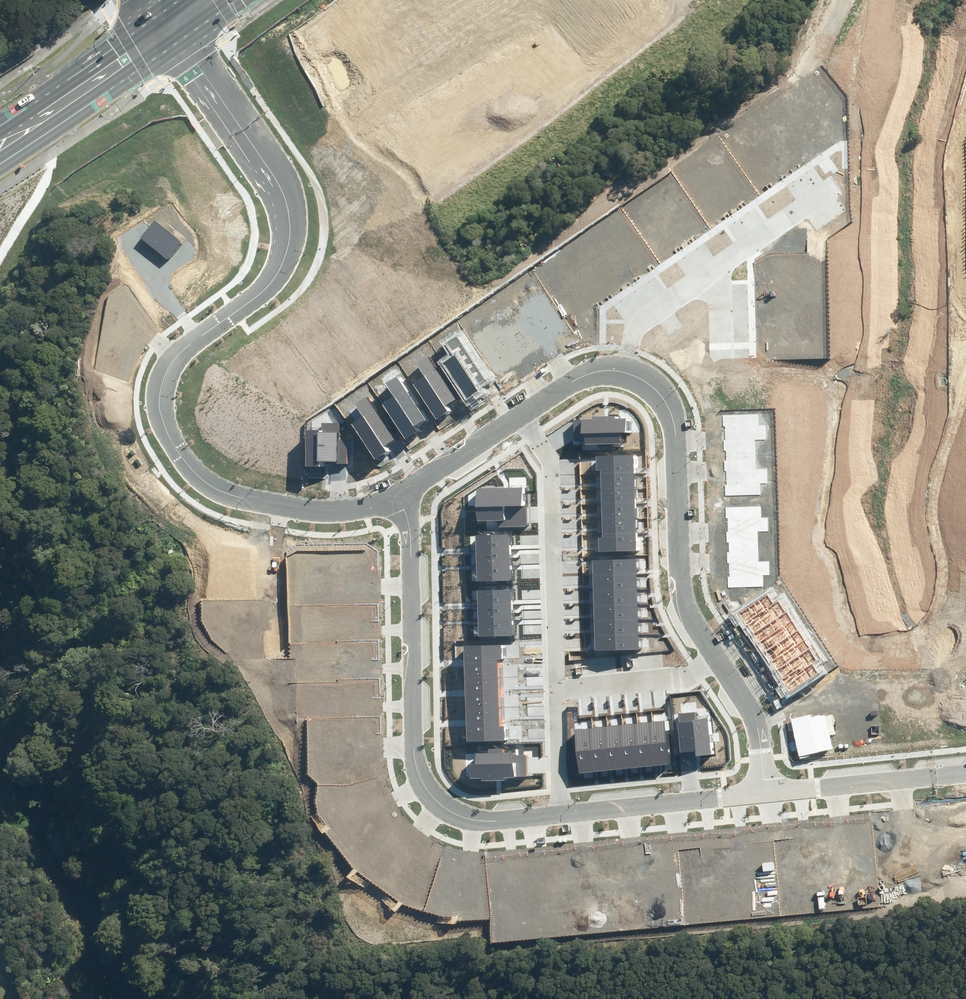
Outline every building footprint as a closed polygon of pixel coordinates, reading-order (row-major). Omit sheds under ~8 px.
[(519,307),(544,345),(565,331),(540,293),(519,307)] [(513,325),(532,353),(544,345),(519,307),(517,308),(523,319),(513,325)] [(532,353),(513,325),(504,330),(498,322),(495,324),(520,361),(532,353)] [(520,361),(495,324),(475,337),(500,375),(520,361)] [(484,379),(458,338),(447,345),(454,357),(443,363),(465,399),(478,391),(474,385),(484,379)] [(456,399),(430,359),(419,366),(427,379),(414,386),(436,420),(450,412),(446,406),(456,399)] [(425,419),(396,375),(385,383),(394,397),(382,404),(405,441),(417,433),(413,427),(425,419)] [(366,397),(355,404),(363,416),(352,423),(375,460),(389,452),(385,445),(393,440),(366,397)] [(724,441),(755,440),(766,439),(766,425),(758,426),(757,415),(723,416),(723,427),(724,441)] [(581,420),(573,420),(574,441),(584,441),(584,445),(620,444),(620,433),(625,433),(624,418),(615,418),(615,416),(607,416),(592,416),(592,419),(581,419),(581,420)] [(305,430),(305,467),(325,467),(325,462),(334,462),(334,463),(348,464),(348,439),(339,439),(339,423),(320,423),(320,430),(305,430)] [(724,456),(755,455),(755,440),(724,441),(724,456)] [(596,460),(596,471),(600,471),(600,473),(634,473),(633,455),(596,456),(596,460)] [(725,470),(756,469),(755,455),(724,456),(725,470)] [(756,469),(725,470),(726,496),(760,494),(759,484),(767,484),(767,469),(756,469)] [(634,473),(600,473),(600,484),(601,489),(634,488),(634,473)] [(527,487),(522,488),(475,489),(477,522),(498,521),(497,528),(528,526),(527,487)] [(634,488),(601,489),(601,500),(601,504),(634,503),(634,488)] [(634,503),(601,504),(601,515),(601,519),(635,518),(634,503)] [(726,533),(759,532),(768,532),(768,518),(761,518),(760,506),(725,507),(726,533)] [(602,529),(602,534),(635,533),(635,518),(601,519),(602,529)] [(727,548),(759,547),(759,532),(726,533),(727,548)] [(635,533),(602,534),(602,537),(598,537),(598,548),(598,552),(636,551),(635,533)] [(509,534),(475,535),(476,549),(476,551),(509,550),(509,534)] [(727,563),(760,562),(759,547),(727,548),(727,563)] [(509,550),(476,551),(476,553),(476,566),(510,565),(509,550)] [(635,559),(592,560),(592,562),(593,576),(636,574),(635,559)] [(760,562),(727,563),(728,589),(764,587),(763,577),(770,576),(769,562),(760,562)] [(510,565),(476,566),(476,568),(477,582),(510,581),(510,565)] [(636,574),(593,576),(593,586),(593,591),(637,590),(636,574)] [(477,604),(477,606),(511,605),(510,590),(477,591),(477,604)] [(637,590),(593,591),(593,601),(593,606),(637,605),(637,590)] [(772,592),(738,614),(751,633),(785,611),(772,592)] [(511,605),(477,606),(477,608),(478,621),(511,620),(511,605)] [(637,620),(637,605),(593,606),(594,616),(594,621),(637,620)] [(785,611),(751,633),(763,652),(798,630),(785,611)] [(511,620),(478,621),(478,623),(478,637),(512,636),(511,620)] [(637,620),(594,621),(594,631),(594,636),(638,635),(637,620)] [(798,630),(763,652),(776,671),(810,649),(798,630)] [(638,635),(594,636),(595,648),(595,651),(638,649),(638,635)] [(497,660),(502,660),(501,645),(463,646),(464,661),(497,660)] [(810,649),(776,671),(788,690),(823,668),(810,649)] [(497,660),(464,661),(464,664),(464,679),(498,678),(497,660)] [(498,678),(464,679),(465,692),(465,693),(498,693),(498,678)] [(498,693),(465,693),(465,695),(465,709),(499,708),(498,693)] [(466,723),(499,723),(499,708),(465,709),(466,721),(466,723)] [(695,712),(678,714),(679,723),(677,723),(680,753),(695,751),(696,756),(711,754),(707,718),(696,719),(695,712)] [(664,721),(653,722),(657,765),(669,764),(664,721)] [(653,722),(638,723),(642,767),(657,765),(653,722)] [(499,723),(466,723),(466,725),(466,742),(504,741),(504,726),(499,726),(499,723)] [(638,723),(622,725),(627,768),(642,767),(638,723)] [(622,725),(607,727),(612,770),(627,768),(622,725)] [(607,727),(592,728),(597,771),(612,770),(607,727)] [(592,728),(574,730),(579,773),(597,771),(592,728)] [(488,753),(475,754),(476,765),(469,765),(469,779),(481,778),(481,781),(504,780),(504,777),(527,777),(526,754),(512,755),(512,753),(502,753),(502,749),(488,749),(488,753)]
